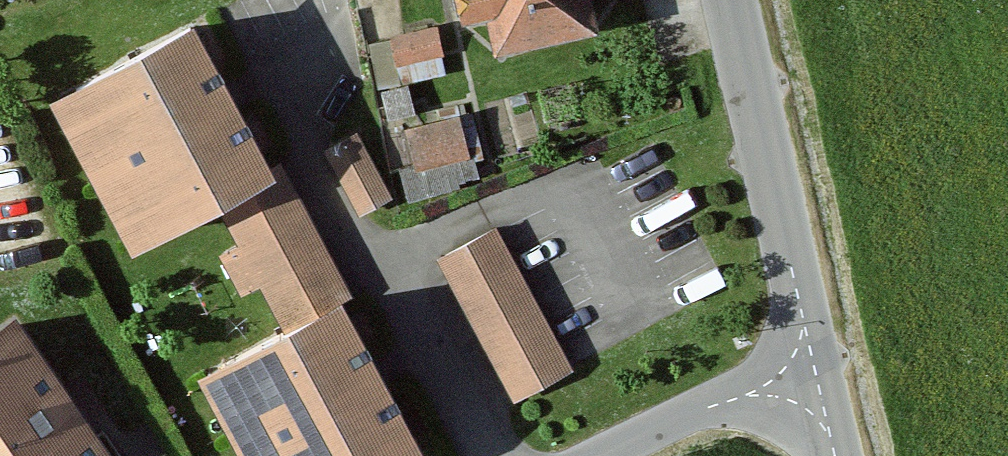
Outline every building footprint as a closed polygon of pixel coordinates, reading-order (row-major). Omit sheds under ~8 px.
[(441,14),(471,8),(479,48),(580,28),(575,0),(438,0),(441,14)] [(398,58),(451,46),(444,15),(392,27),(398,58)] [(33,95),(114,246),(206,196),(271,314),(176,366),(225,455),(378,455),(402,443),(324,301),(347,288),(276,158),(250,173),(168,22),(33,95)] [(412,108),(414,152),(473,150),(471,106),(412,108)] [(355,133),(323,149),(357,216),(389,200),(355,133)] [(494,228),(436,260),(513,402),(572,370),(494,228)] [(0,334),(0,455),(108,455),(15,323),(0,334)]
